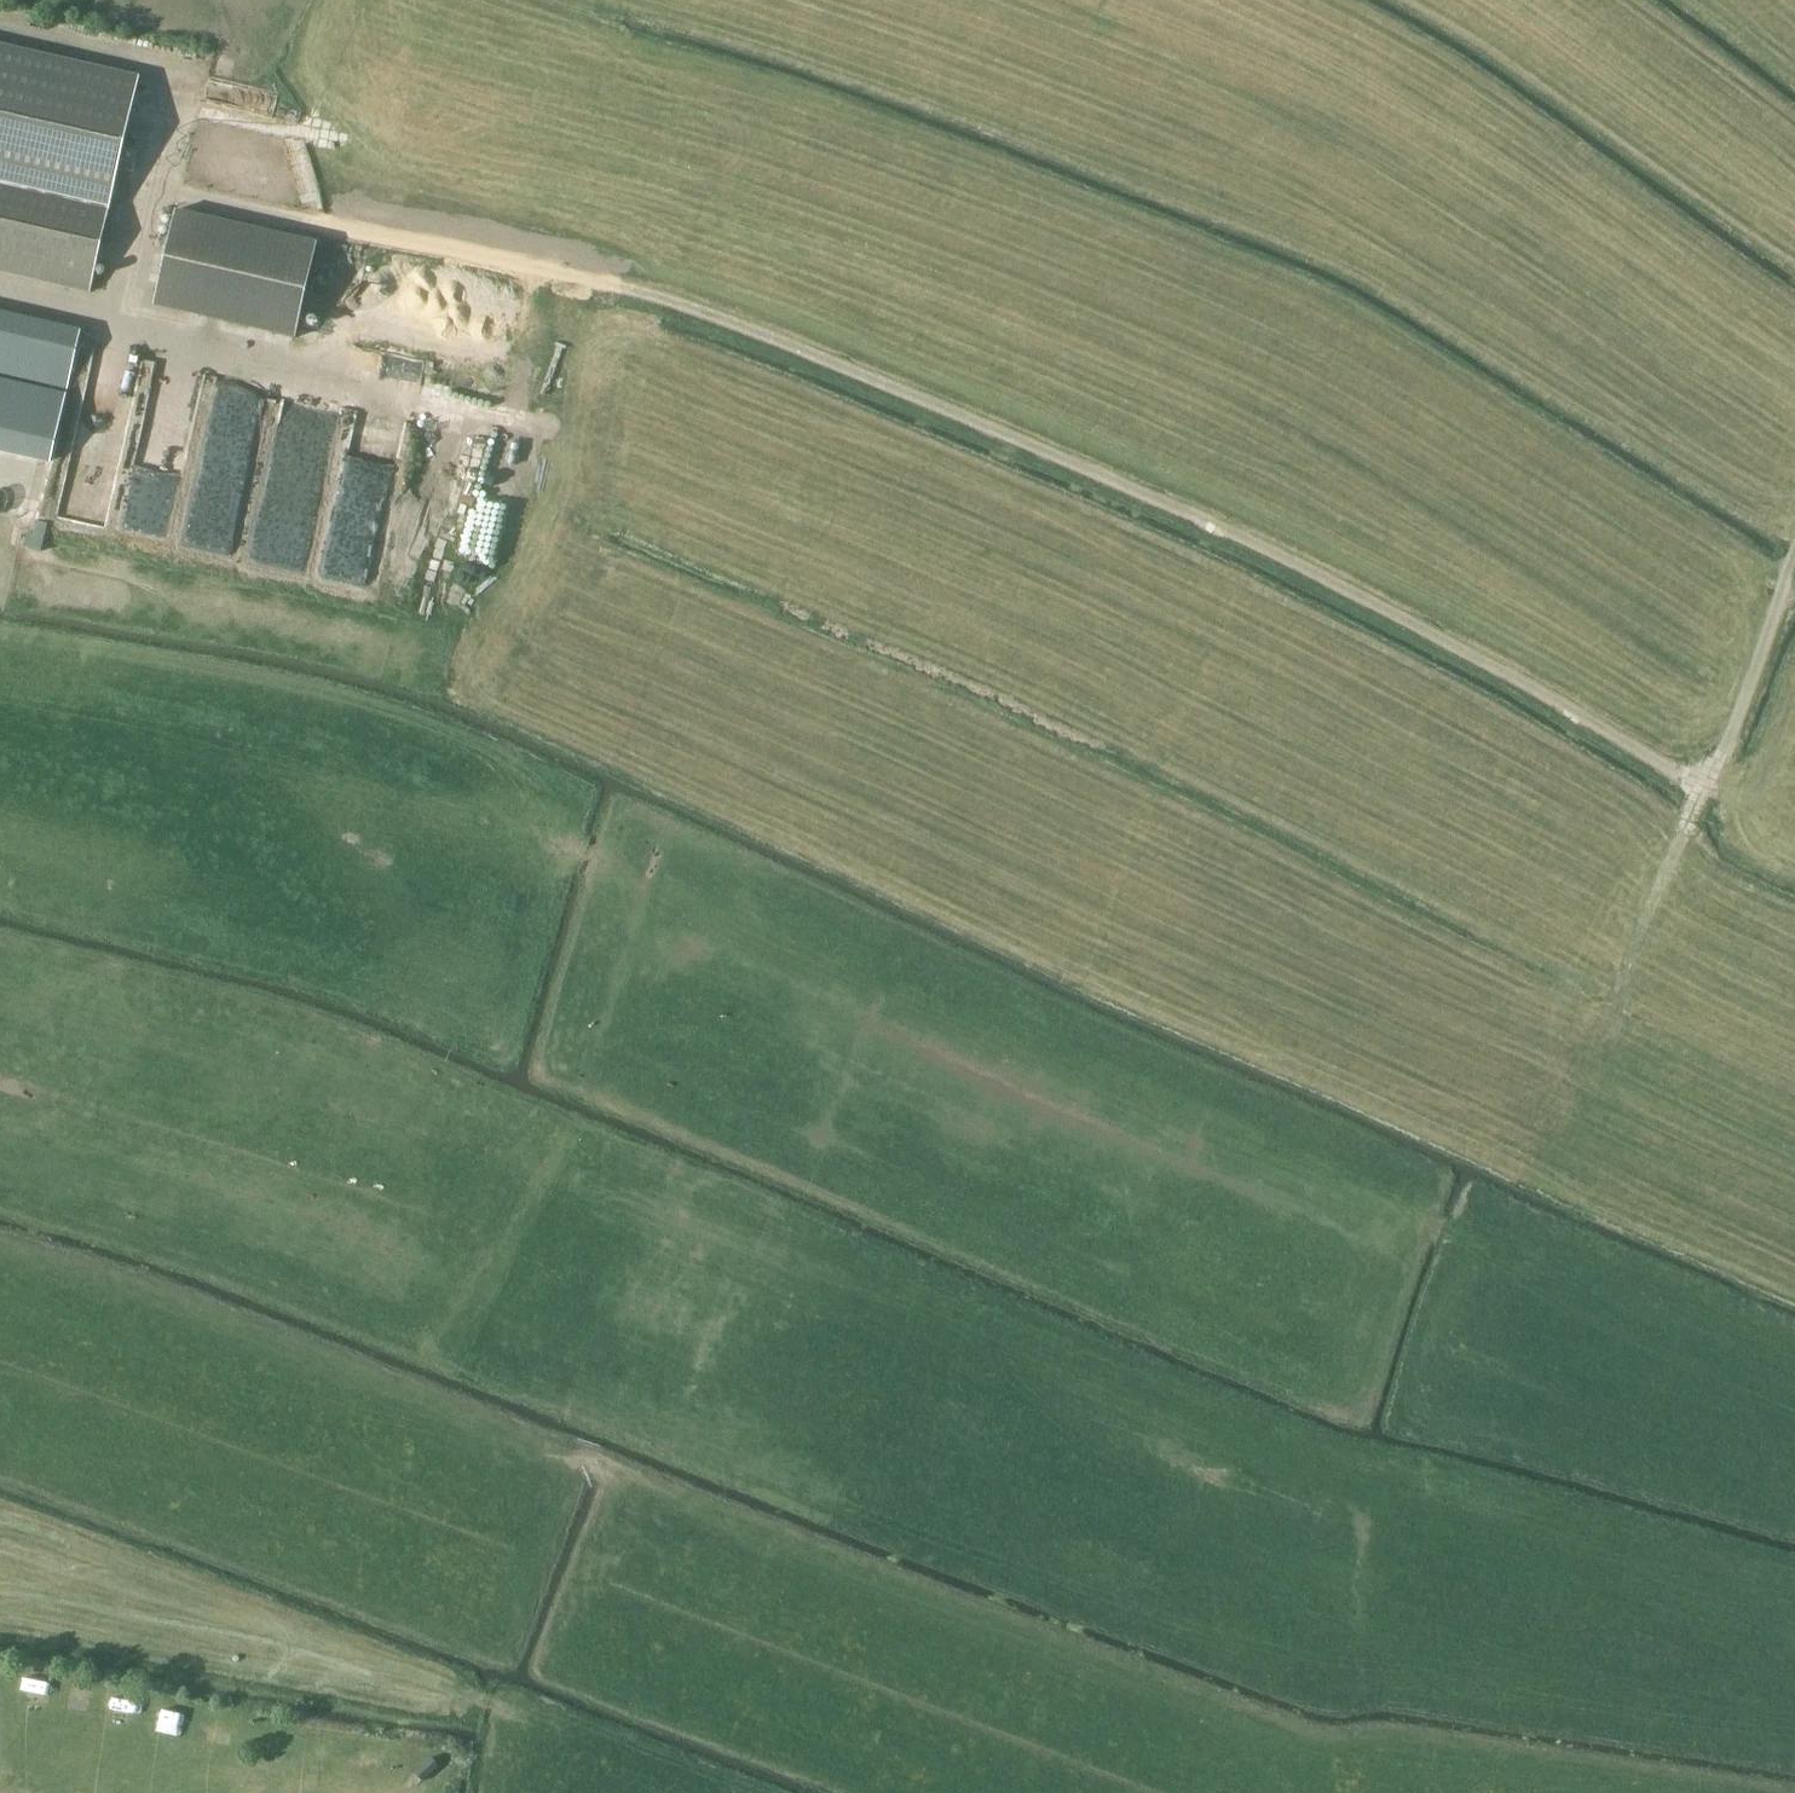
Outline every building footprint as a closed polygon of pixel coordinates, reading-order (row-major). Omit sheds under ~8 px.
[(90,293),(140,78),(139,78),(138,80),(0,48),(0,272),(90,293)] [(153,306),(295,339),(317,244),(175,211),(153,306)] [(0,314),(0,374),(66,390),(80,333),(0,314)] [(0,379),(0,449),(50,460),(65,394),(0,379)] [(439,1767),(431,1759),(416,1773),(423,1782),(439,1767)]
